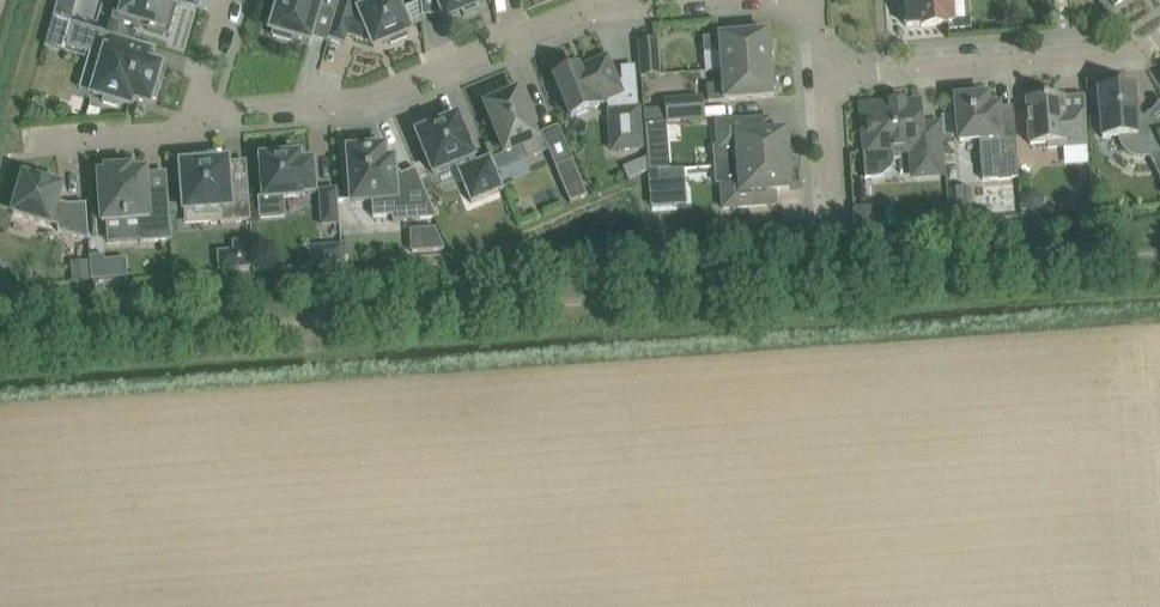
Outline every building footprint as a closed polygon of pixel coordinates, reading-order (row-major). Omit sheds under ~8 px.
[(54,16),(71,22),(78,0),(59,0),(54,16)] [(112,19),(170,37),(179,4),(178,3),(178,5),(172,3),(173,0),(118,0),(112,19)] [(340,0),(280,0),(278,9),(273,7),(267,26),(272,28),(271,30),(274,31),(273,36),(292,41),(293,37),(310,42),(318,15),(334,20),(340,0)] [(346,45),(348,37),(372,44),(374,48),(390,41),(391,45),(408,37),(407,34),(411,32),(397,0),(385,0),(374,5),(359,0),(340,0),(334,20),(329,39),(346,45)] [(446,18),(462,11),(464,16),(479,10),(477,6),(480,4),(479,0),(438,0),(446,18)] [(907,26),(921,25),(922,26),(948,24),(947,23),(954,22),(952,0),(904,0),(907,26)] [(119,102),(131,105),(133,98),(150,103),(151,98),(156,100),(161,85),(155,83),(160,66),(128,57),(133,41),(74,23),(67,46),(91,54),(87,67),(101,72),(94,94),(105,97),(104,102),(118,107),(119,102)] [(723,69),(770,65),(768,33),(703,38),(705,54),(721,52),(723,69)] [(661,75),(660,65),(658,41),(639,43),(641,67),(642,76),(661,75)] [(613,151),(624,150),(642,148),(639,109),(625,109),(620,94),(623,93),(608,57),(580,68),(579,66),(554,76),(571,118),(606,103),(610,111),(609,111),(613,151)] [(709,102),(749,99),(773,97),(770,65),(723,69),(724,84),(707,85),(709,102)] [(1157,134),(1149,116),(1143,117),(1136,103),(1135,88),(1099,90),(1103,138),(1119,137),(1120,140),(1120,143),(1121,144),(1123,148),(1125,150),(1127,153),(1129,154),(1131,155),(1134,157),(1138,158),(1142,158),(1144,158),(1147,158),(1150,157),(1150,158),(1159,154),(1159,132),(1157,134)] [(489,103),(486,105),(506,153),(523,146),(528,159),(544,153),(532,126),(534,125),(527,110),(526,110),(518,91),(501,98),(499,94),(487,99),(489,103)] [(667,100),(668,122),(704,119),(702,97),(667,100)] [(987,97),(957,99),(960,141),(980,139),(981,146),(983,180),(1019,177),(1013,106),(998,107),(988,108),(987,97)] [(1089,144),(1088,137),(1086,114),(1065,115),(1063,97),(1027,99),(1031,145),(1048,144),(1048,147),(1089,144)] [(938,125),(922,126),(920,102),(862,106),(866,154),(868,180),(878,178),(887,175),(892,170),(894,167),(896,161),(896,152),(895,147),(912,146),(914,175),(942,173),(940,149),(938,125)] [(421,131),(417,133),(434,174),(455,165),(471,203),(505,189),(491,155),(476,162),(458,116),(439,124),(437,120),(419,127),(421,131)] [(716,166),(788,161),(785,132),(771,133),(770,119),(717,123),(719,146),(714,146),(716,166)] [(559,126),(542,133),(556,168),(573,161),(559,126)] [(645,127),(647,143),(665,141),(663,126),(645,127)] [(359,150),(349,151),(353,202),(372,200),(373,217),(393,216),(393,222),(437,219),(416,169),(400,175),(400,178),(395,178),(394,160),(385,161),(385,148),(375,149),(372,145),(361,146),(359,150)] [(264,196),(257,197),(259,219),(286,217),(284,198),(304,196),(303,194),(315,193),(313,162),(312,162),(301,162),(300,154),(296,155),(295,150),(279,151),(279,156),(261,157),(264,196)] [(181,164),(184,211),(210,209),(211,224),(251,220),(248,183),(230,185),(229,160),(204,162),(203,157),(185,158),(186,163),(181,164)] [(629,180),(646,172),(641,161),(624,169),(629,180)] [(724,209),(752,207),(776,205),(775,190),(790,189),(788,161),(716,166),(717,183),(722,182),(724,209)] [(106,174),(99,174),(103,222),(106,222),(108,243),(141,241),(141,242),(172,240),(169,196),(149,198),(147,171),(132,172),(132,167),(106,169),(106,174)] [(684,169),(648,172),(649,188),(686,184),(684,169)] [(58,231),(89,240),(87,204),(69,205),(58,202),(62,187),(24,176),(14,213),(51,224),(58,226),(58,231)] [(971,187),(952,188),(953,216),(972,215),(971,187)] [(338,190),(320,191),(323,225),(340,223),(338,190)] [(868,211),(853,212),(854,223),(854,227),(869,226),(868,211)] [(436,228),(422,229),(424,251),(446,250),(436,228)] [(252,240),(232,241),(233,250),(234,270),(255,268),(252,240)] [(343,244),(326,245),(327,265),(344,263),(343,244)] [(104,265),(90,266),(91,280),(106,278),(104,265)]
